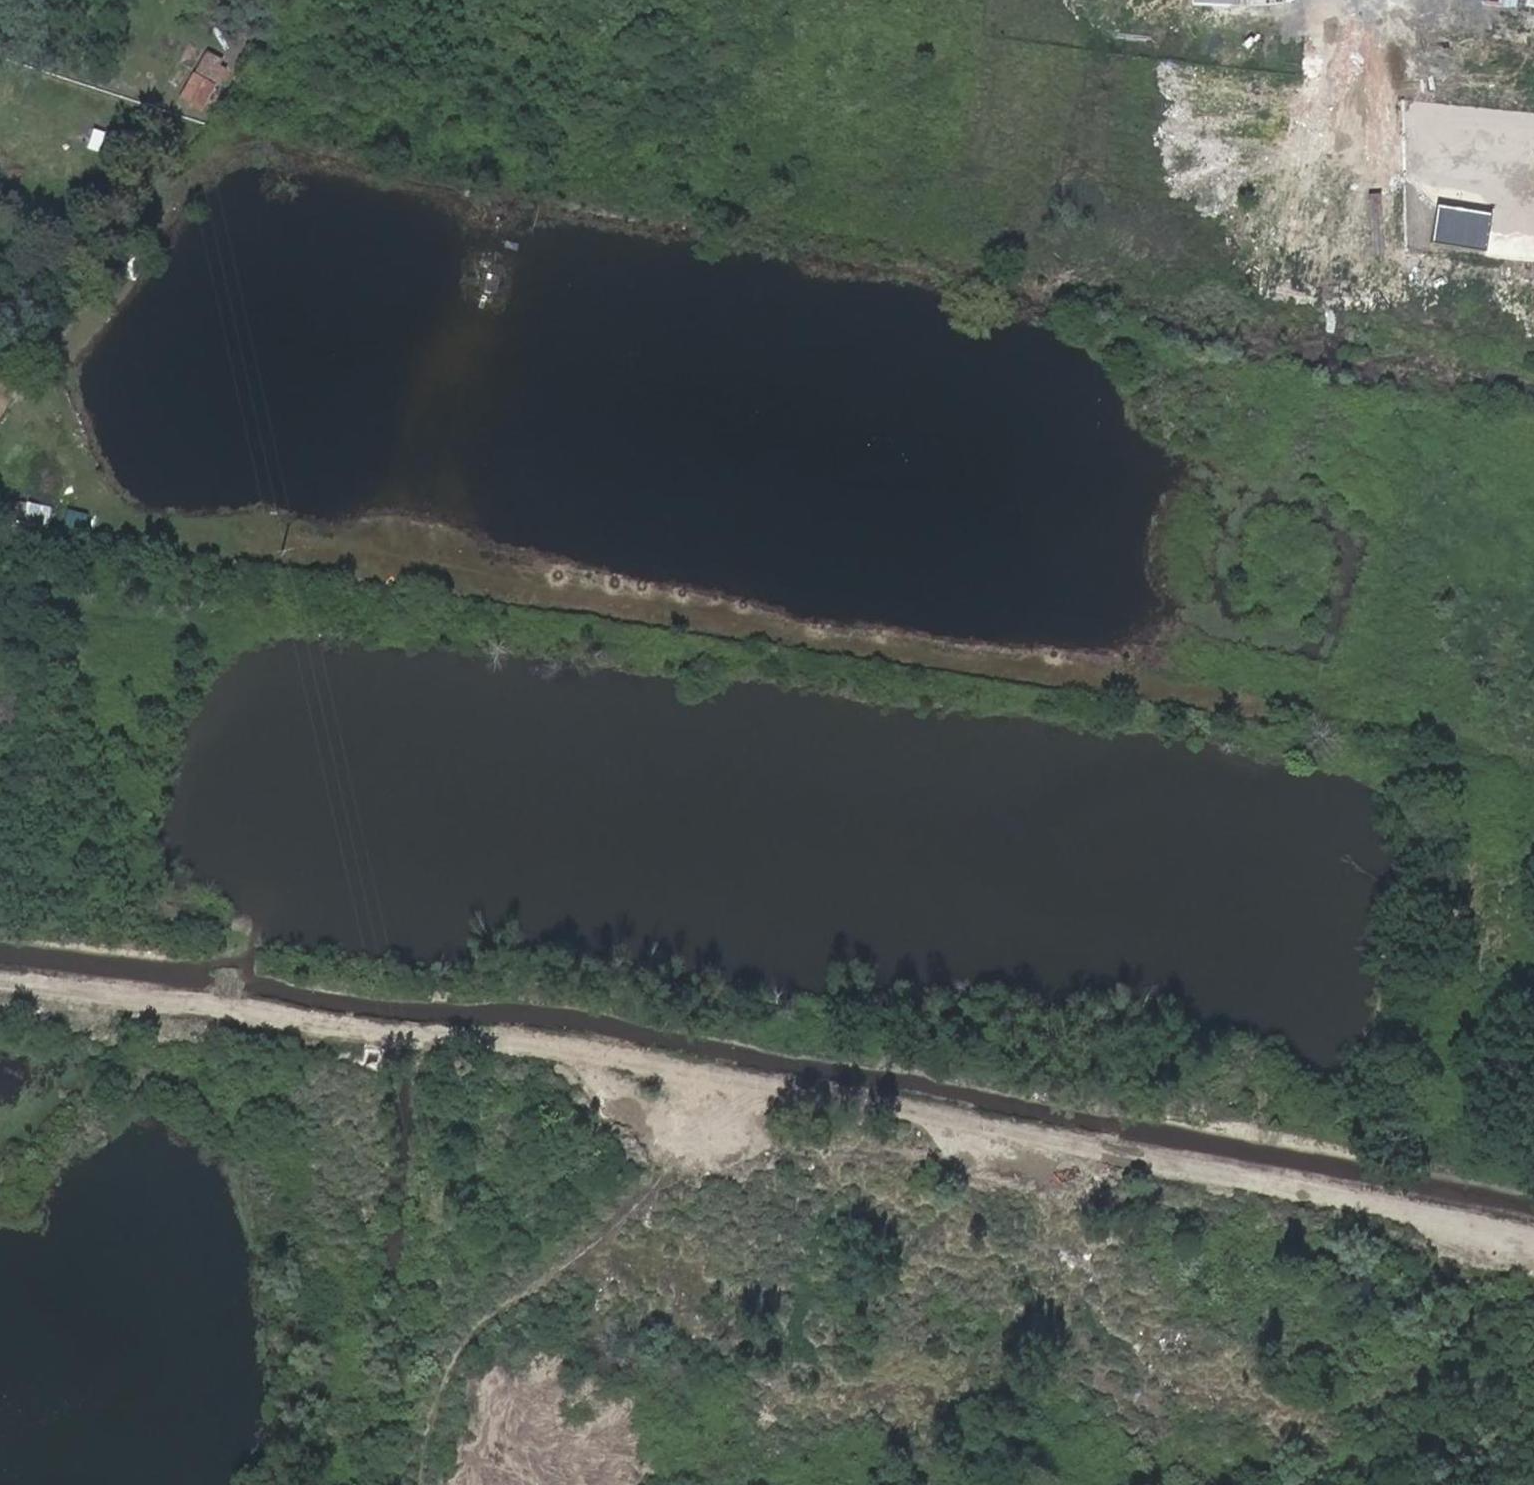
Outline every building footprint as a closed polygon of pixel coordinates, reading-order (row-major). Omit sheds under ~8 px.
[(211,59),(187,101),(204,111),(228,69),(211,59)] [(49,528),(52,504),(12,499),(9,523),(49,528)]
